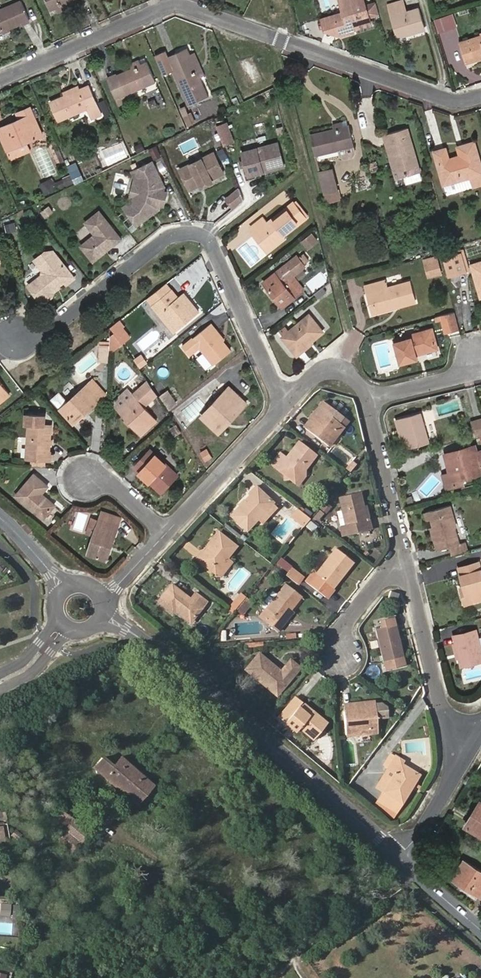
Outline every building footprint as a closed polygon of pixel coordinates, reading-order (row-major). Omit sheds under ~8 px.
[(22,0),(0,9),(0,34),(31,20),(22,0)] [(51,10),(57,8),(65,4),(75,0),(46,0),(51,10)] [(366,4),(365,0),(341,0),(344,11),(344,13),(348,12),(349,15),(336,19),(339,35),(355,31),(354,27),(371,23),(369,13),(378,11),(376,1),(366,4)] [(406,11),(403,1),(388,5),(397,37),(408,35),(408,32),(425,28),(420,7),(406,11)] [(59,13),(67,9),(65,4),(57,8),(59,13)] [(326,16),(330,32),(339,35),(336,19),(349,15),(348,12),(344,13),(344,11),(326,16)] [(452,14),(434,19),(438,32),(455,27),(452,14)] [(321,17),(325,30),(330,32),(326,16),(321,17)] [(459,41),(466,63),(480,58),(480,35),(459,41)] [(199,75),(190,56),(187,49),(168,58),(165,52),(155,57),(164,76),(174,72),(188,106),(208,97),(199,75)] [(199,75),(203,73),(195,54),(190,56),(199,75)] [(118,76),(118,74),(108,78),(120,104),(128,101),(126,95),(156,82),(148,63),(141,65),(140,61),(139,60),(131,64),(132,69),(118,76)] [(81,89),(64,96),(50,102),(59,122),(88,109),(98,105),(90,85),(81,89)] [(80,85),(63,92),(64,96),(81,89),(80,85)] [(92,119),(102,115),(98,105),(88,109),(92,119)] [(24,118),(19,120),(0,128),(0,134),(7,151),(10,150),(28,142),(44,136),(36,118),(41,116),(37,108),(32,110),(32,108),(22,112),(24,118)] [(189,126),(194,124),(189,113),(184,115),(189,126)] [(349,120),(342,122),(344,127),(335,129),(311,135),(316,156),(339,150),(341,156),(346,159),(353,158),(357,152),(349,120)] [(222,147),(231,144),(225,125),(215,128),(222,147)] [(420,172),(408,128),(383,135),(385,143),(388,142),(398,179),(408,176),(420,172)] [(13,158),(31,151),(28,142),(10,150),(13,158)] [(385,143),(395,180),(398,179),(388,142),(385,143)] [(447,148),(434,151),(447,194),(480,185),(480,163),(475,142),(463,145),(465,155),(460,156),(450,159),(447,148)] [(282,167),(276,143),(239,152),(242,161),(243,166),(246,176),(282,167)] [(222,174),(212,154),(178,170),(188,191),(199,185),(200,187),(211,182),(210,180),(222,174)] [(79,172),(81,171),(78,162),(69,166),(73,175),(79,172)] [(163,187),(151,163),(134,171),(140,183),(137,201),(124,210),(133,223),(151,211),(152,213),(157,210),(158,205),(162,206),(166,193),(162,192),(163,187)] [(339,190),(334,168),(319,172),(324,194),(325,193),(339,190)] [(128,204),(122,207),(124,210),(137,201),(140,183),(134,171),(131,172),(134,179),(128,204)] [(75,183),(82,180),(79,172),(73,175),(71,175),(75,183)] [(409,182),(422,179),(420,172),(408,176),(409,182)] [(67,187),(75,183),(71,175),(64,178),(67,187)] [(47,199),(61,192),(57,181),(55,177),(41,182),(47,199)] [(68,189),(67,187),(64,178),(57,181),(61,192),(68,189)] [(231,208),(241,201),(237,190),(224,200),(231,208)] [(327,202),(341,198),(339,190),(325,193),(327,202)] [(301,221),(305,217),(293,201),(288,204),(301,221)] [(264,223),(259,217),(247,226),(250,230),(253,234),(254,233),(266,249),(281,237),(301,221),(288,204),(264,223)] [(133,223),(135,225),(152,213),(151,211),(133,223)] [(119,240),(97,212),(83,223),(93,236),(79,247),(91,263),(103,253),(101,251),(106,248),(107,250),(119,240)] [(15,230),(14,224),(4,226),(6,232),(15,230)] [(265,254),(283,239),(281,237),(266,249),(254,233),(253,234),(250,230),(248,232),(265,254)] [(314,242),(308,235),(299,242),(305,250),(314,242)] [(51,252),(42,254),(32,262),(40,272),(40,277),(26,287),(39,303),(41,302),(45,302),(51,298),(51,294),(53,292),(53,290),(56,287),(57,287),(62,283),(64,285),(72,278),(51,252)] [(280,307),(297,294),(285,279),(290,275),(304,265),(296,255),(261,283),(280,307)] [(452,273),(462,270),(459,255),(449,258),(452,273)] [(452,273),(449,258),(441,260),(445,275),(452,273)] [(438,275),(436,262),(422,265),(425,278),(438,275)] [(469,265),(477,299),(480,298),(480,262),(469,265)] [(297,294),(301,290),(290,275),(285,279),(297,294)] [(384,289),(383,282),(363,287),(365,294),(369,293),(373,310),(397,304),(398,308),(413,304),(408,282),(384,289)] [(163,285),(143,300),(148,306),(167,290),(163,285)] [(312,295),(315,299),(324,291),(321,288),(312,295)] [(174,299),(167,290),(148,306),(170,334),(195,314),(186,302),(180,307),(174,299)] [(365,294),(371,315),(398,308),(397,304),(373,310),(369,293),(365,294)] [(186,302),(180,294),(174,299),(180,307),(186,302)] [(443,335),(456,331),(451,313),(438,317),(440,322),(443,335)] [(320,332),(306,315),(287,331),(281,336),(279,338),(293,354),(308,341),(320,332)] [(117,321),(108,328),(112,335),(119,331),(122,329),(117,321)] [(281,336),(287,331),(283,325),(276,330),(281,336)] [(213,332),(208,326),(180,349),(187,359),(198,351),(211,367),(228,353),(219,343),(211,334),(213,332)] [(434,349),(429,330),(390,340),(397,364),(413,360),(412,355),(434,349)] [(119,345),(125,340),(119,331),(112,335),(119,345)] [(219,343),(221,341),(213,332),(211,334),(219,343)] [(107,353),(119,345),(112,335),(107,339),(107,342),(107,346),(107,353)] [(293,354),(295,357),(311,344),(308,341),(293,354)] [(106,364),(107,353),(107,346),(96,346),(95,364),(106,364)] [(422,359),(442,354),(441,349),(421,354),(422,359)] [(137,371),(144,366),(137,357),(131,362),(137,371)] [(9,394),(0,382),(0,401),(9,394)] [(96,402),(102,395),(90,382),(84,388),(96,402)] [(148,401),(154,396),(144,382),(137,389),(148,401)] [(83,387),(57,409),(69,423),(80,412),(83,415),(97,403),(96,402),(84,388),(83,387)] [(228,391),(226,388),(208,407),(211,410),(228,391)] [(129,396),(124,391),(112,402),(112,408),(123,421),(125,418),(132,426),(129,428),(137,436),(152,422),(140,408),(148,401),(137,389),(129,396)] [(53,398),(60,406),(68,398),(61,390),(53,398)] [(211,410),(208,407),(194,421),(208,436),(221,421),(225,424),(243,405),(228,391),(211,410)] [(172,404),(164,392),(157,396),(165,408),(172,404)] [(339,419),(319,402),(305,419),(308,422),(302,430),(324,447),(339,427),(335,424),(339,419)] [(69,423),(71,426),(83,415),(80,412),(69,423)] [(45,446),(46,440),(47,427),(37,426),(38,417),(20,415),(19,426),(23,427),(21,460),(24,460),(42,461),(44,461),(45,453),(45,446)] [(400,451),(425,444),(418,415),(393,421),(395,429),(401,428),(402,434),(396,435),(400,451)] [(123,421),(129,428),(132,426),(125,418),(123,421)] [(299,428),(302,430),(308,422),(305,419),(299,428)] [(470,423),(473,439),(480,437),(480,420),(470,423)] [(208,436),(211,438),(225,424),(221,421),(208,436)] [(281,458),(275,453),(265,465),(279,475),(285,480),(289,482),(300,469),(311,455),(293,442),(281,458)] [(459,481),(457,473),(476,469),(478,476),(480,475),(480,453),(473,455),(472,449),(441,457),(446,476),(439,478),(443,491),(461,486),(459,481)] [(173,477),(146,451),(129,469),(136,474),(145,483),(157,494),(173,477)] [(341,470),(345,473),(352,465),(348,461),(341,470)] [(289,482),(293,486),(300,477),(300,469),(289,482)] [(457,473),(459,481),(478,476),(476,469),(457,473)] [(134,476),(143,485),(145,483),(136,474),(134,476)] [(42,487),(29,475),(11,496),(38,520),(50,506),(39,496),(37,498),(35,496),(36,494),(42,487)] [(268,503),(251,486),(244,493),(246,495),(240,501),(235,507),(226,516),(241,531),(257,515),(267,503),(268,503)] [(359,510),(356,495),(334,499),(341,529),(336,530),(338,538),(348,536),(348,535),(366,530),(365,522),(362,523),(359,510)] [(257,515),(261,518),(271,507),(267,503),(257,515)] [(328,510),(322,505),(316,513),(320,516),(322,517),(328,510)] [(451,531),(453,531),(447,508),(421,515),(424,524),(428,522),(430,530),(431,536),(429,536),(434,553),(446,550),(447,558),(464,553),(463,545),(455,547),(451,531)] [(304,520),(298,515),(292,510),(286,518),(299,529),(306,521),(304,520)] [(113,517),(97,511),(94,520),(110,525),(113,517)] [(304,520),(308,516),(301,511),(298,515),(304,520)] [(307,522),(311,526),(320,516),(316,513),(307,522)] [(114,526),(110,525),(94,520),(93,522),(89,536),(82,554),(102,561),(104,553),(103,551),(106,544),(108,544),(114,526)] [(82,534),(89,536),(93,522),(87,520),(82,534)] [(301,529),(308,536),(313,530),(306,524),(301,529)] [(211,532),(200,546),(202,548),(213,533),(211,532)] [(220,561),(230,547),(213,533),(202,548),(197,554),(192,561),(209,575),(210,573),(220,561)] [(311,577),(308,575),(301,585),(322,602),(328,593),(327,592),(348,566),(331,552),(311,577)] [(210,573),(215,577),(225,565),(220,561),(210,573)] [(476,565),(461,569),(463,577),(457,578),(460,590),(465,606),(480,602),(480,583),(476,565)] [(281,578),(288,583),(293,576),(287,571),(281,578)] [(288,583),(292,587),(298,580),(293,576),(288,583)] [(185,601),(167,586),(152,603),(167,615),(170,612),(185,624),(201,604),(190,594),(185,601)] [(295,600),(280,587),(271,597),(259,612),(265,617),(259,623),(273,635),(279,627),(275,625),(285,613),(295,600)] [(387,599),(395,602),(398,594),(390,591),(387,599)] [(255,608),(259,612),(271,597),(266,593),(255,608)] [(225,609),(229,613),(240,600),(236,596),(225,609)] [(237,619),(248,606),(240,600),(229,613),(237,619)] [(279,627),(289,616),(285,613),(275,625),(279,627)] [(387,621),(376,623),(378,632),(370,634),(379,674),(398,669),(387,621)] [(479,665),(472,634),(449,638),(451,647),(455,662),(457,670),(479,665)] [(276,673),(254,655),(240,671),(253,682),(255,680),(259,683),(258,684),(273,697),(296,670),(286,661),(276,673)] [(257,686),(271,699),(273,697),(258,684),(257,686)] [(306,715),(290,701),(285,706),(302,720),(306,715)] [(306,715),(302,720),(285,706),(272,721),(280,728),(287,734),(289,736),(293,732),(306,744),(321,727),(306,715)] [(372,738),(370,707),(354,708),(355,715),(337,717),(339,741),(372,738)] [(337,717),(355,715),(354,708),(337,710),(337,717)] [(113,764),(103,756),(93,767),(135,804),(153,783),(121,755),(113,764)] [(401,791),(410,778),(396,769),(398,765),(386,757),(378,768),(383,772),(371,790),(378,795),(372,805),(390,817),(405,793),(401,791)] [(405,793),(414,780),(410,778),(401,791),(405,793)] [(91,789),(87,784),(81,789),(84,794),(91,789)] [(480,801),(466,826),(480,835),(480,801)] [(48,816),(64,828),(55,840),(71,852),(88,831),(57,805),(48,816)] [(464,860),(452,879),(480,896),(480,871),(464,860)] [(0,903),(0,915),(13,916),(14,904),(0,903)]
